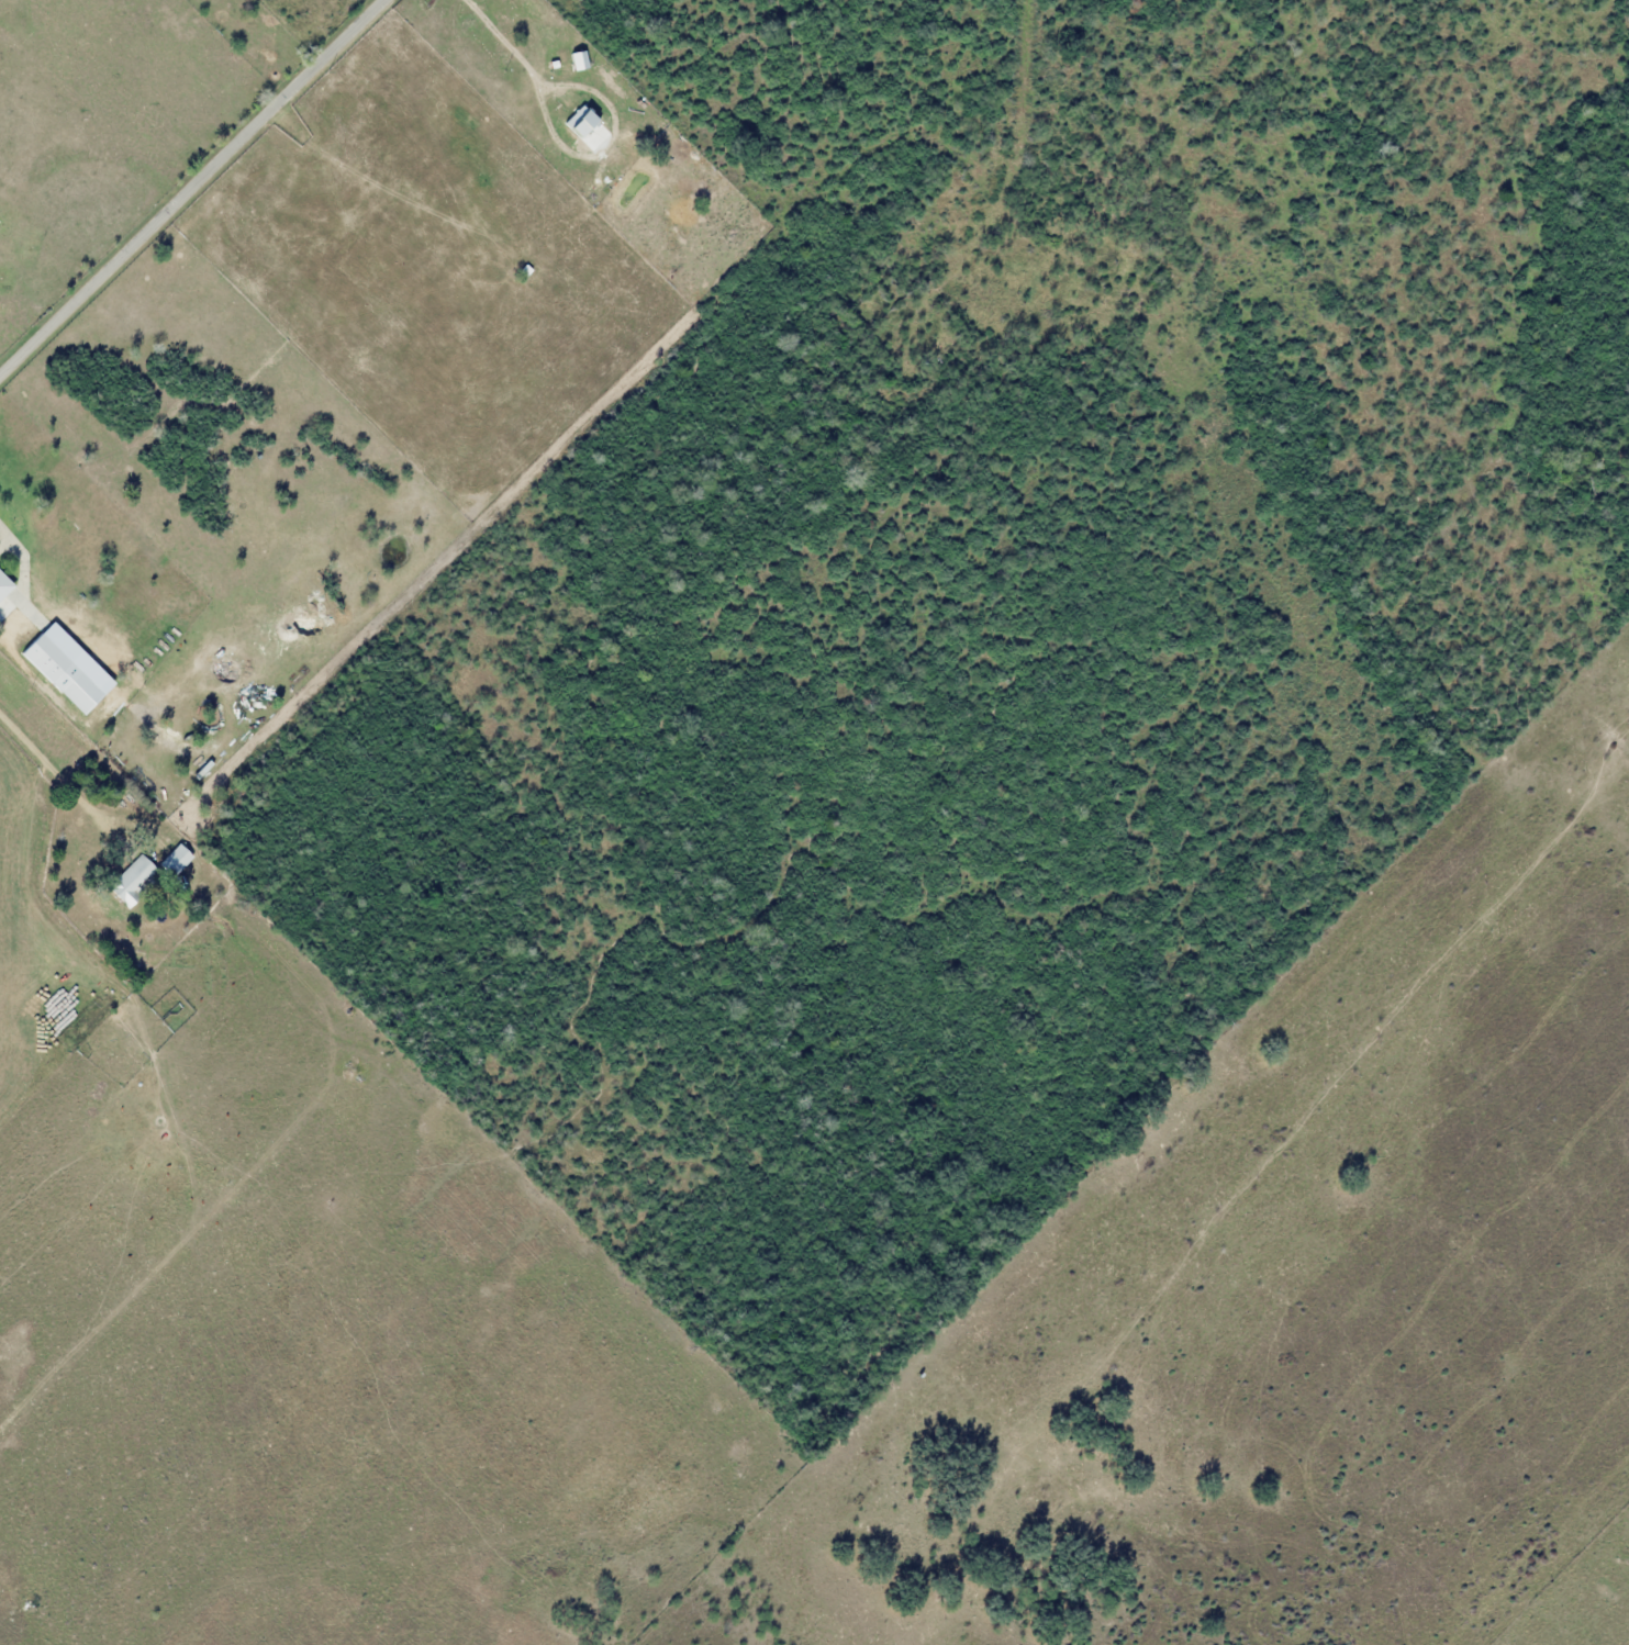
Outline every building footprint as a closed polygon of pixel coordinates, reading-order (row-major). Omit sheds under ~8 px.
[(14,588),(0,601),(0,573),(14,588)] [(157,864),(170,879),(191,858),(177,843),(157,864)] [(140,854),(105,886),(126,909),(138,899),(133,894),(155,870),(140,854)]
